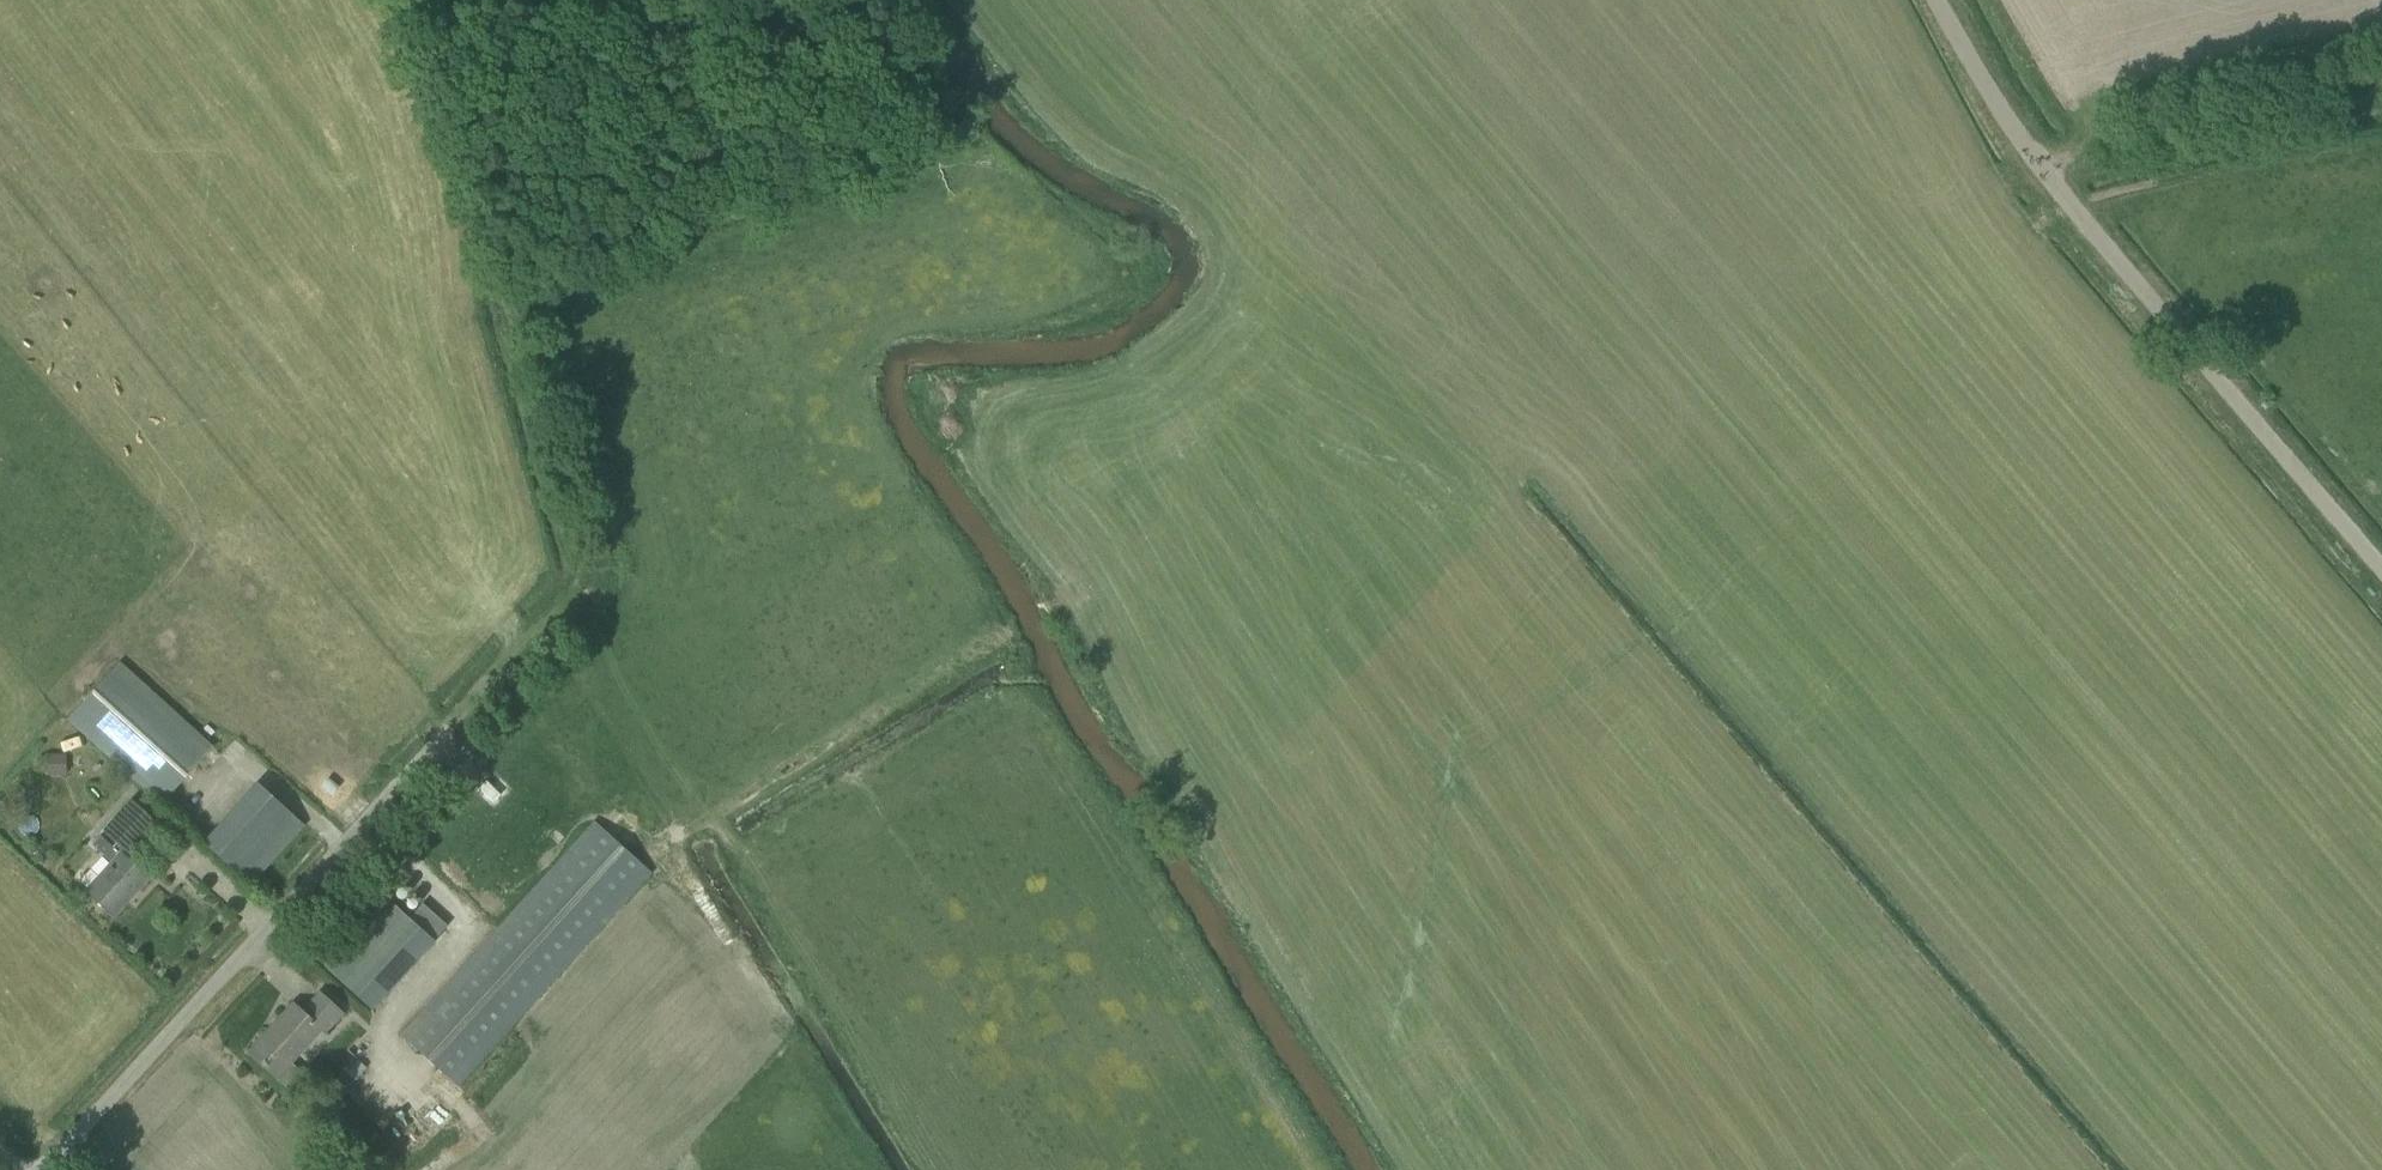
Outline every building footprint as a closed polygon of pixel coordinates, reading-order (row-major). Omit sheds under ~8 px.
[(163,802),(212,749),(119,665),(71,719),(163,802)] [(256,784),(204,842),(250,884),(302,826),(256,784)] [(92,845),(111,863),(86,891),(113,916),(147,878),(120,853),(122,850),(128,856),(158,823),(133,800),(103,832),(115,843),(113,846),(101,835),(92,845)] [(594,822),(403,1034),(459,1084),(650,873),(594,822)] [(422,907),(410,921),(432,941),(445,926),(422,907)] [(326,1033),(343,1014),(319,992),(301,1012),(292,1003),(247,1052),(287,1089),(300,1073),(290,1063),(321,1028),(326,1033)]
